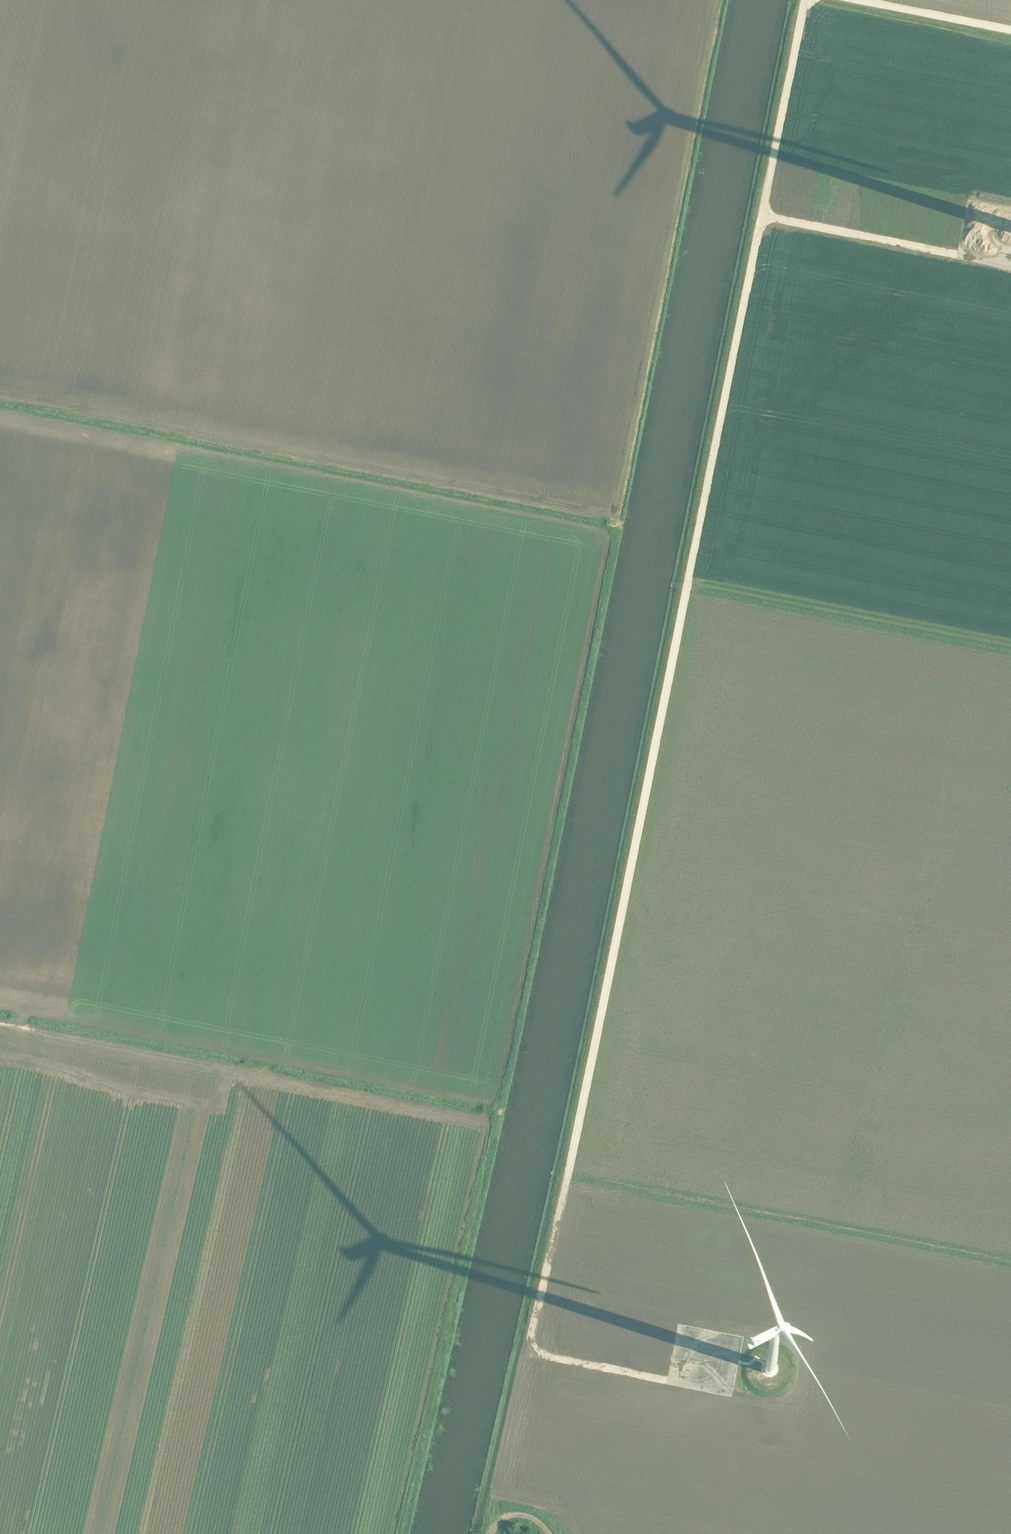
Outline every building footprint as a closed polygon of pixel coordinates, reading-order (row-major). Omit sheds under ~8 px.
[(779,1369),(779,1368),(779,1367),(779,1366),(779,1364),(778,1363),(777,1362),(777,1361),(776,1360),(775,1360),(774,1359),(772,1359),(771,1358),(770,1358),(769,1358),(767,1358),(766,1359),(765,1359),(764,1360),(763,1360),(762,1361),(761,1362),(761,1363),(760,1364),(760,1366),(759,1367),(759,1368),(759,1369),(760,1371),(760,1372),(761,1373),(761,1374),(762,1375),(763,1376),(764,1376),(765,1377),(766,1378),(767,1378),(769,1378),(770,1378),(771,1378),(772,1378),(774,1377),(775,1376),(776,1376),(777,1375),(777,1374),(778,1373),(779,1372),(779,1370),(779,1369)]
